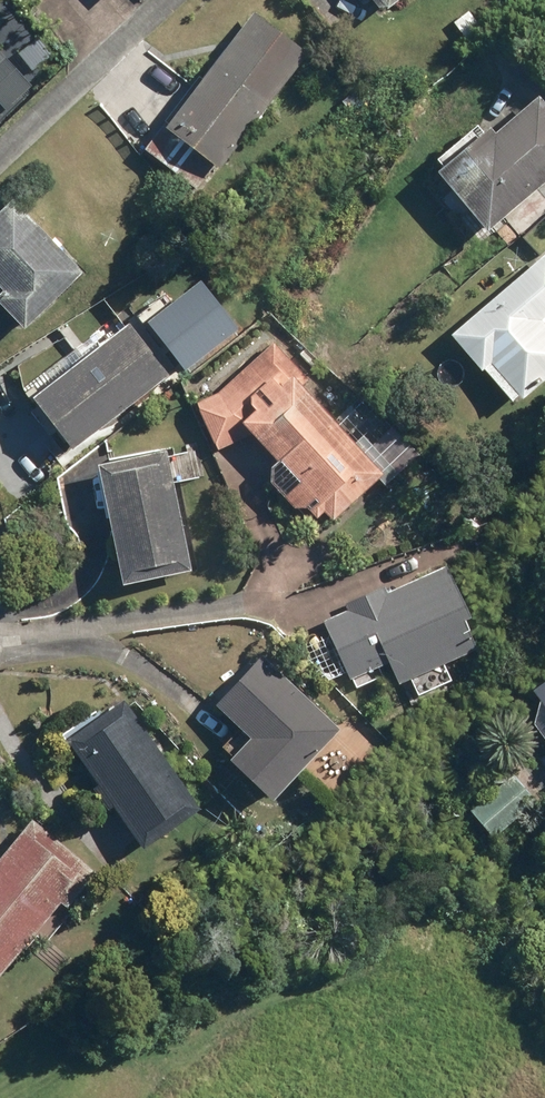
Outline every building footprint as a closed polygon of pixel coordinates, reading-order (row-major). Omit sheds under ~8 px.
[(382,14),(400,0),(372,0),(382,14)] [(316,56),(258,9),(144,151),(201,197),(316,56)] [(485,30),(470,11),(444,33),(459,52),(485,30)] [(30,87),(0,57),(0,116),(30,87)] [(433,162),(490,229),(544,182),(544,105),(537,96),(487,140),(475,126),(433,162)] [(11,200),(0,211),(0,292),(6,297),(0,303),(0,307),(25,332),(84,273),(11,200)] [(452,334),(520,411),(544,388),(544,323),(543,320),(544,318),(544,252),(452,334)] [(76,451),(171,375),(129,323),(100,347),(94,339),(24,395),(68,450),(72,447),(76,451)] [(306,376),(277,342),(219,392),(198,403),(219,450),(252,434),(278,463),(274,481),(298,509),(320,513),(333,527),(385,481),(301,381),(306,376)] [(169,453),(100,467),(125,582),(193,567),(169,453)] [(401,685),(412,680),(419,696),(453,681),(448,670),(483,655),(448,565),(326,618),(356,689),(395,672),(401,685)] [(342,732),(259,657),(216,705),(253,739),(232,763),(277,804),(342,732)] [(537,687),(544,699),(544,682),(537,687)] [(202,809),(128,702),(71,742),(145,848),(202,809)] [(534,723),(544,739),(544,703),(534,723)] [(537,803),(513,775),(470,811),(495,840),(537,803)] [(37,818),(0,863),(0,980),(63,902),(72,909),(103,870),(37,818)]
